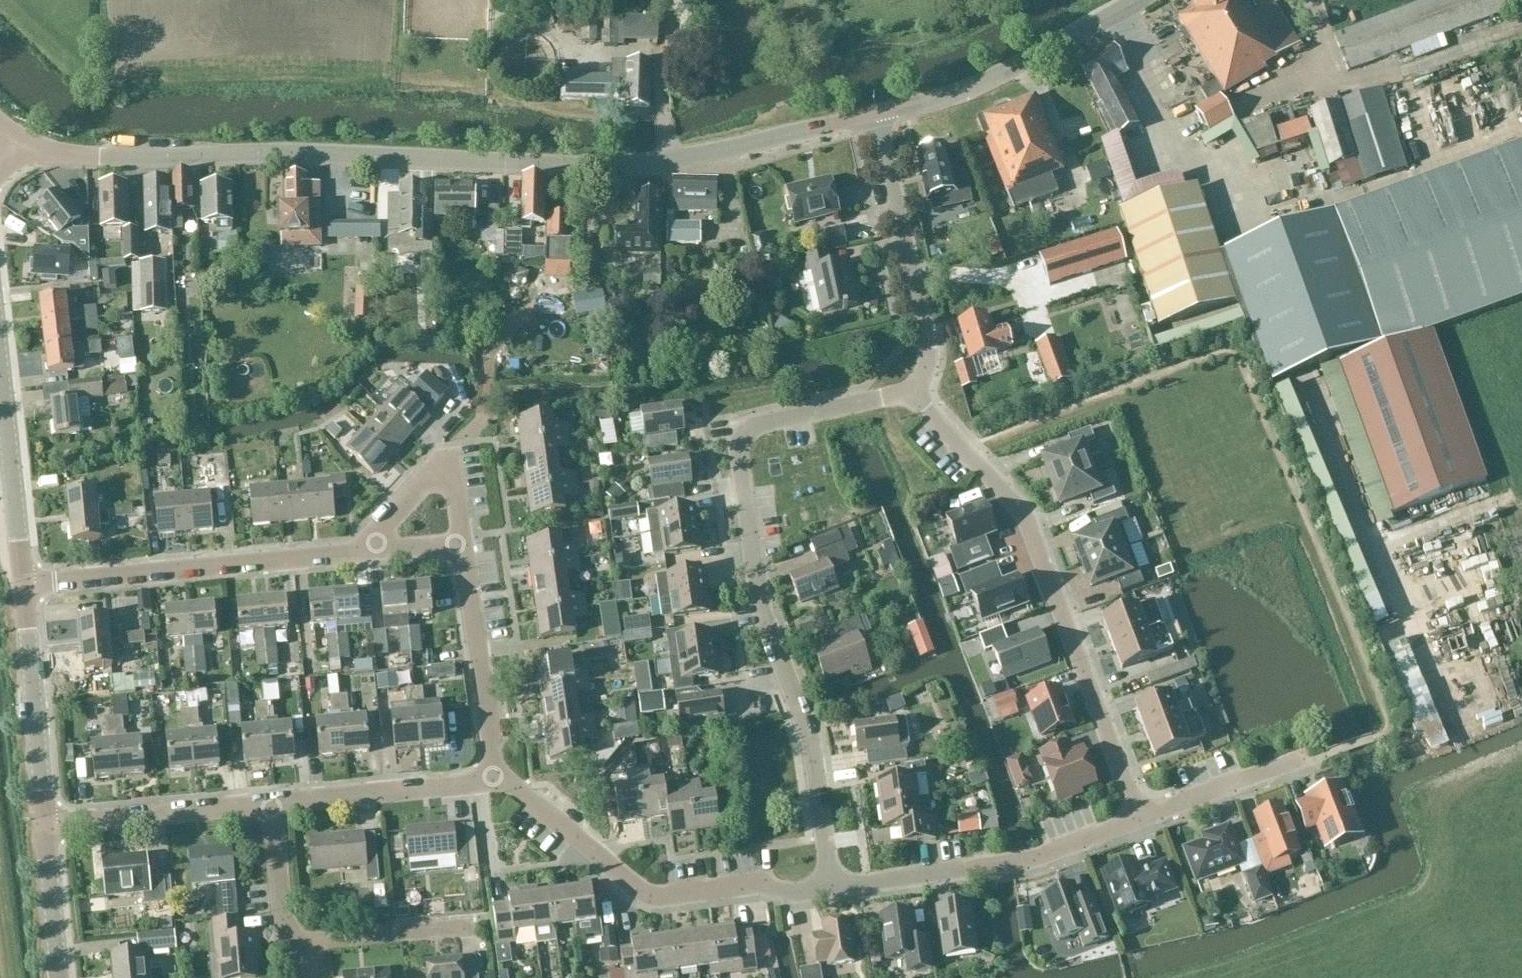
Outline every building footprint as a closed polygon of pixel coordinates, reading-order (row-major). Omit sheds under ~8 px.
[(1178,19),(1216,82),(1201,92),(1208,104),(1220,97),(1265,70),(1263,67),(1300,45),(1275,6),(1255,18),(1244,0),(1199,0),(1191,5),(1193,9),(1178,19)] [(1521,8),(1518,0),(1432,0),(1334,36),(1348,72),(1411,49),(1416,61),(1445,50),(1441,38),(1521,8)] [(624,43),(659,45),(660,18),(625,16),(625,21),(605,20),(604,33),(603,33),(602,46),(624,47),(624,43)] [(597,43),(597,20),(581,20),(581,42),(597,43)] [(1115,81),(1127,74),(1125,67),(1114,46),(1078,65),(1094,95),(1096,94),(1103,106),(1099,108),(1114,136),(1117,135),(1137,125),(1122,96),(1115,81)] [(650,66),(628,65),(612,65),(612,78),(562,77),(561,101),(608,103),(619,102),(626,102),(626,109),(649,110),(650,66)] [(1382,90),(1312,113),(1330,168),(1355,161),(1363,184),(1408,169),(1382,90)] [(992,115),(978,120),(1009,194),(1008,194),(1015,212),(1059,196),(1052,177),(1064,172),(1045,118),(1036,96),(1011,106),(1006,104),(994,109),(992,115)] [(1208,104),(1196,112),(1210,135),(1234,121),(1220,97),(1208,104)] [(1254,153),(1276,146),(1267,118),(1238,127),(1254,153)] [(1521,299),(1521,146),(1334,214),(1384,349),(1431,332),(1521,299)] [(947,149),(917,155),(928,201),(932,200),(935,212),(960,207),(947,149)] [(1102,160),(1085,166),(1091,183),(1108,177),(1102,160)] [(181,211),(193,211),(192,174),(170,173),(171,180),(172,233),(182,232),(181,211)] [(285,176),(284,211),(278,211),(277,236),(282,236),(281,248),(318,249),(319,186),(307,186),(307,177),(285,176)] [(544,224),(545,177),(523,177),(522,223),(522,230),(531,230),(531,224),(544,224)] [(128,183),(126,183),(125,179),(110,180),(110,184),(99,185),(100,220),(100,228),(128,228),(128,183)] [(716,214),(717,180),(673,179),(673,213),(716,214)] [(171,233),(172,233),(171,180),(144,181),(145,234),(171,233)] [(1350,181),(1329,184),(1332,208),(1353,205),(1350,181)] [(797,224),(836,216),(829,184),(790,192),(797,224)] [(232,223),(232,186),(202,187),(202,223),(216,223),(217,232),(232,231),(232,223)] [(432,217),(425,216),(426,187),(401,186),(399,235),(417,236),(417,247),(431,247),(432,217)] [(475,219),(476,186),(436,186),(435,218),(475,219)] [(1198,187),(1121,212),(1158,329),(1236,303),(1198,187)] [(42,205),(38,208),(59,236),(82,220),(59,191),(50,198),(48,195),(39,203),(42,205)] [(661,257),(662,195),(637,195),(636,230),(616,231),(615,257),(661,257)] [(498,233),(499,209),(488,208),(488,233),(498,233)] [(569,215),(547,214),(546,240),(567,241),(569,215)] [(668,244),(700,244),(700,226),(668,226),(668,244)] [(842,228),(825,232),(829,248),(846,244),(842,228)] [(74,247),(90,263),(89,230),(74,231),(74,247)] [(140,261),(139,230),(124,231),(125,261),(140,261)] [(524,260),(524,249),(522,249),(522,233),(506,232),(505,258),(501,258),(501,265),(524,265),(524,260)] [(1049,285),(1124,261),(1114,232),(1040,257),(1039,256),(1038,256),(1048,287),(1049,287),(1049,285)] [(238,237),(223,238),(223,254),(238,253),(238,237)] [(992,258),(1003,254),(997,239),(986,243),(992,258)] [(69,280),(70,251),(35,249),(34,264),(31,264),(30,274),(34,275),(33,277),(40,278),(40,282),(52,283),(52,279),(69,280)] [(256,266),(270,266),(270,250),(256,250),(256,266)] [(400,274),(401,250),(383,250),(382,274),(400,274)] [(819,315),(853,308),(847,280),(850,280),(846,264),(827,269),(824,255),(799,260),(802,275),(809,273),(819,315)] [(580,284),(595,284),(595,256),(581,256),(580,284)] [(167,313),(166,262),(140,262),(141,314),(167,313)] [(774,266),(762,268),(765,280),(776,277),(774,266)] [(98,280),(97,268),(89,269),(90,281),(98,280)] [(644,287),(660,288),(660,272),(644,272),(644,287)] [(104,291),(116,290),(115,274),(103,275),(104,291)] [(357,288),(356,320),(369,321),(370,289),(357,288)] [(582,295),(585,316),(595,314),(596,324),(606,322),(602,292),(582,295)] [(42,326),(69,323),(67,298),(40,301),(42,326)] [(84,321),(97,319),(95,308),(83,309),(84,321)] [(1007,328),(991,333),(986,316),(959,324),(971,362),(998,355),(998,353),(1013,349),(1007,328)] [(86,332),(98,331),(97,319),(84,321),(86,332)] [(72,347),(72,346),(69,323),(42,326),(45,351),(72,347)] [(203,325),(195,326),(196,338),(203,337),(203,325)] [(1391,517),(1487,482),(1431,332),(1384,349),(1336,367),(1391,517)] [(1052,387),(1070,380),(1055,339),(1036,346),(1052,387)] [(120,362),(134,361),(132,342),(118,343),(120,362)] [(48,375),(85,371),(84,357),(102,356),(100,344),(72,346),(72,347),(45,351),(48,375)] [(134,361),(120,362),(121,376),(136,375),(135,361),(134,361)] [(432,412),(448,395),(428,376),(412,393),(432,412)] [(71,401),(52,404),(56,438),(81,436),(80,433),(92,432),(89,401),(103,399),(128,396),(126,378),(91,382),(69,384),(69,385),(70,395),(71,401)] [(411,437),(429,417),(401,390),(383,410),(411,437)] [(138,396),(139,412),(152,411),(151,395),(138,396)] [(676,434),(685,433),(681,407),(642,412),(645,438),(641,438),(643,452),(678,447),(676,434)] [(611,421),(612,409),(597,408),(596,420),(611,421)] [(392,457),(411,437),(383,410),(365,430),(392,457)] [(627,436),(637,436),(638,416),(627,415),(627,436)] [(568,425),(554,430),(552,417),(518,421),(521,445),(570,438),(568,425)] [(688,448),(703,445),(699,423),(684,426),(688,448)] [(333,425),(326,432),(335,440),(342,433),(333,425)] [(365,430),(346,450),(357,460),(353,464),(365,476),(368,472),(373,477),(392,457),(365,430)] [(1052,483),(1089,469),(1081,448),(1095,443),(1090,430),(1068,439),(1072,450),(1043,461),(1052,483)] [(559,464),(557,451),(572,449),(570,438),(521,445),(525,469),(559,464)] [(170,458),(159,459),(159,468),(171,467),(170,458)] [(683,486),(692,485),(688,458),(649,464),(653,489),(648,490),(650,504),(685,499),(683,486)] [(575,472),(560,472),(559,464),(525,469),(528,493),(578,486),(575,472)] [(1093,506),(1116,498),(1111,485),(1097,490),(1089,469),(1052,483),(1060,506),(1089,495),(1093,506)] [(149,490),(147,473),(141,473),(143,491),(149,490)] [(332,501),(333,501),(348,500),(345,476),(330,478),(330,481),(332,501)] [(335,520),(333,501),(332,501),(330,481),(303,483),(308,522),(335,520)] [(220,493),(230,492),(229,483),(219,484),(220,493)] [(280,524),(308,522),(303,483),(277,486),(280,524)] [(600,493),(598,483),(590,484),(590,493),(600,493)] [(253,527),(280,524),(277,486),(250,489),(253,527)] [(566,513),(564,499),(579,498),(578,486),(528,493),(531,517),(566,513)] [(97,490),(68,493),(71,518),(132,512),(132,507),(108,509),(108,504),(98,505),(97,490)] [(614,490),(606,498),(616,507),(623,499),(614,490)] [(186,532),(213,530),(210,493),(183,496),(186,532)] [(159,535),(186,532),(183,496),(155,498),(159,535)] [(638,505),(609,509),(611,524),(640,520),(638,505)] [(997,536),(985,506),(947,520),(957,548),(950,551),(958,573),(992,560),(985,540),(997,536)] [(650,536),(698,529),(695,507),(647,514),(650,536)] [(1083,566),(1130,548),(1122,526),(1129,523),(1125,511),(1094,523),(1099,534),(1074,543),(1083,566)] [(102,541),(100,527),(109,526),(110,520),(132,517),(132,512),(71,518),(73,544),(102,541)] [(566,514),(556,516),(557,523),(567,521),(566,514)] [(579,534),(578,525),(566,527),(567,536),(579,534)] [(850,564),(847,556),(857,551),(848,528),(810,543),(819,566),(790,577),(801,604),(838,590),(831,571),(850,564)] [(664,557),(701,551),(698,529),(650,536),(653,556),(664,555),(664,557)] [(1008,533),(990,540),(998,558),(1015,551),(1008,533)] [(531,567),(579,561),(578,549),(563,551),(562,538),(527,543),(531,567)] [(892,540),(881,545),(884,552),(876,555),(882,569),(889,566),(893,574),(904,568),(892,540)] [(102,558),(111,557),(110,545),(101,546),(102,558)] [(1120,594),(1144,585),(1130,548),(1083,566),(1091,588),(1116,579),(1121,593),(1120,593),(1120,594)] [(618,557),(620,570),(629,569),(627,556),(618,557)] [(952,578),(953,577),(945,556),(929,562),(937,584),(952,578)] [(569,574),(581,572),(579,561),(531,567),(534,591),(570,585),(569,574)] [(1450,704),(1407,563),(1387,569),(1430,710),(1450,704)] [(972,596),(982,622),(1027,605),(1017,577),(1002,583),(995,566),(972,575),(961,580),(967,598),(972,596)] [(1156,573),(1159,582),(1174,576),(1170,567),(1156,573)] [(659,599),(707,592),(704,570),(656,577),(659,599)] [(952,578),(937,584),(941,592),(956,586),(952,578)] [(633,602),(630,584),(613,586),(616,604),(633,602)] [(538,614),(587,607),(585,595),(571,595),(570,585),(534,591),(538,614)] [(108,607),(136,603),(133,586),(105,590),(108,607)] [(408,618),(433,616),(430,586),(405,588),(408,618)] [(405,588),(381,590),(385,632),(399,631),(409,630),(408,618),(405,588)] [(369,591),(333,594),(336,626),(347,625),(372,622),(369,591)] [(673,619),(710,614),(707,592),(659,599),(662,620),(673,618),(673,619)] [(311,628),(336,626),(333,594),(309,597),(311,628)] [(275,631),(288,629),(286,599),(261,601),(264,631),(268,667),(279,667),(275,631)] [(257,668),(268,667),(264,631),(261,601),(237,604),(240,634),(254,632),(257,668)] [(1139,636),(1164,626),(1155,602),(1129,611),(1139,636)] [(202,639),(217,637),(214,606),(190,609),(193,639),(196,675),(206,674),(205,649),(203,649),(202,639)] [(538,614),(541,638),(576,635),(574,621),(588,618),(587,607),(538,614)] [(186,676),(196,675),(193,639),(190,609),(165,611),(168,642),(184,640),(184,651),(183,652),(186,676)] [(1113,645),(1139,636),(1129,611),(1104,621),(1113,645)] [(80,620),(82,645),(120,641),(121,646),(133,645),(132,635),(120,637),(119,629),(110,630),(109,616),(80,620)] [(626,635),(651,632),(649,618),(624,621),(626,635)] [(858,637),(865,634),(859,619),(820,634),(825,649),(814,653),(825,681),(852,670),(854,677),(871,671),(858,637)] [(141,634),(144,634),(149,634),(148,620),(140,621),(141,634)] [(1148,660),(1173,651),(1164,626),(1139,636),(1148,660)] [(1005,680),(1049,663),(1037,632),(1008,643),(1002,628),(978,637),(984,653),(993,650),(1005,680)] [(401,655),(412,654),(409,630),(399,631),(401,655)] [(412,654),(422,653),(419,630),(409,630),(412,654)] [(684,631),(666,634),(670,660),(678,659),(678,660),(715,655),(712,633),(685,636),(684,631)] [(651,632),(626,635),(623,636),(624,645),(652,641),(651,632)] [(911,638),(918,657),(932,652),(925,633),(911,638)] [(141,634),(132,635),(133,645),(145,644),(144,634),(141,634)] [(348,636),(337,637),(340,661),(350,660),(348,636)] [(1122,670),(1148,660),(1139,636),(1113,645),(1122,670)] [(337,637),(327,638),(330,662),(340,661),(337,637)] [(120,641),(82,645),(84,670),(114,668),(112,653),(121,652),(121,646),(120,641)] [(693,680),(719,677),(715,655),(678,660),(678,659),(670,660),(674,692),(694,690),(693,680)] [(538,689),(589,681),(587,668),(574,671),(572,660),(558,661),(534,665),(538,689)] [(1151,687),(1197,670),(1193,660),(1147,677),(1151,687)] [(639,696),(651,694),(646,665),(634,668),(639,696)] [(455,666),(445,667),(446,679),(456,678),(455,666)] [(399,674),(378,676),(379,692),(400,689),(399,674)] [(154,676),(136,678),(137,693),(162,690),(160,676),(154,676)] [(358,681),(360,701),(370,700),(368,680),(358,681)] [(1174,684),(1178,694),(1188,690),(1184,680),(1174,684)] [(542,714),(579,708),(577,696),(591,694),(589,681),(538,689),(542,714)] [(992,683),(981,687),(985,699),(996,695),(992,683)] [(237,684),(224,686),(228,720),(240,718),(237,684)] [(423,688),(414,689),(416,714),(419,750),(445,748),(441,711),(440,702),(424,704),(423,688)] [(394,752),(419,750),(414,689),(406,691),(407,708),(406,708),(407,715),(391,716),(394,752)] [(1042,737),(1073,725),(1059,689),(1028,701),(1042,737)] [(184,690),(184,708),(203,708),(203,690),(184,690)] [(1172,724),(1197,714),(1188,690),(1162,699),(1172,724)] [(651,694),(639,696),(638,696),(642,717),(666,713),(662,692),(651,694)] [(697,694),(678,696),(679,701),(682,726),(690,724),(724,720),(721,695),(702,698),(697,694)] [(1011,694),(992,701),(997,716),(1017,709),(1011,694)] [(347,697),(338,698),(340,714),(341,721),(345,757),(371,755),(367,719),(353,720),(352,714),(349,714),(347,697)] [(901,697),(886,703),(890,714),(905,709),(901,697)] [(117,743),(120,779),(145,777),(142,740),(126,742),(126,734),(124,734),(123,718),(128,718),(126,698),(112,699),(114,719),(117,743)] [(341,721),(340,714),(338,698),(330,699),(331,715),(329,715),(331,722),(316,724),(319,760),(345,757),(341,721)] [(1146,733),(1172,724),(1162,699),(1137,709),(1146,733)] [(292,726),(278,727),(277,720),(275,720),(272,703),(264,704),(266,721),(266,728),(270,764),(295,762),(292,726)] [(264,704),(255,705),(257,721),(266,721),(264,704)] [(579,708),(542,714),(546,738),(596,730),(594,719),(590,720),(588,707),(579,708)] [(191,736),(189,711),(181,712),(182,728),(179,729),(180,737),(166,738),(170,773),(195,771),(191,736)] [(197,711),(189,711),(191,736),(195,771),(220,769),(217,733),(203,734),(203,726),(199,727),(197,711)] [(635,712),(625,713),(627,725),(637,724),(635,712)] [(1181,748),(1206,739),(1197,714),(1172,724),(1181,748)] [(94,781),(120,779),(117,743),(114,719),(106,720),(107,736),(104,737),(104,744),(91,745),(94,781)] [(907,762),(905,747),(910,746),(905,720),(853,727),(857,753),(866,752),(868,768),(907,762)] [(1155,758),(1181,748),(1172,724),(1146,733),(1155,758)] [(637,725),(613,728),(615,742),(624,740),(639,738),(637,725)] [(964,725),(950,728),(956,753),(970,750),(964,725)] [(254,730),(241,731),(245,766),(270,764),(266,728),(254,730)] [(596,730),(546,738),(549,761),(572,758),(586,756),(583,744),(598,741),(596,730)] [(682,737),(668,739),(669,751),(683,749),(682,737)] [(1057,798),(1095,784),(1083,752),(1068,757),(1064,745),(1041,754),(1057,798)] [(1007,762),(1017,789),(1032,784),(1021,756),(1013,759),(1007,762)] [(929,798),(927,785),(924,764),(900,767),(901,779),(876,783),(879,806),(929,798)] [(664,782),(651,784),(648,770),(637,772),(644,821),(668,818),(667,803),(664,782)] [(984,770),(968,776),(973,788),(988,782),(984,770)] [(620,824),(644,821),(637,772),(626,773),(628,788),(616,789),(620,824)] [(1309,837),(1321,832),(1324,843),(1358,831),(1341,785),(1337,787),(1336,783),(1323,788),(1324,792),(1307,798),(1309,802),(1298,807),(1309,837)] [(715,794),(701,796),(700,784),(688,785),(696,832),(720,829),(715,794)] [(671,835),(696,832),(688,785),(678,787),(680,802),(667,803),(668,818),(671,835)] [(934,834),(931,813),(929,798),(879,806),(883,828),(900,826),(903,846),(935,841),(934,834)] [(1263,838),(1252,843),(1265,878),(1278,873),(1274,862),(1298,853),(1293,838),(1297,837),(1290,820),(1287,821),(1281,808),(1255,818),(1263,838)] [(978,816),(957,818),(960,835),(968,834),(980,833),(978,819),(978,816)] [(465,826),(407,831),(410,874),(456,870),(456,869),(469,868),(465,826)] [(1196,883),(1243,865),(1229,828),(1209,835),(1211,841),(1184,851),(1196,883)] [(374,836),(364,836),(311,841),(313,871),(365,867),(367,882),(379,881),(374,836)] [(237,918),(233,883),(230,849),(188,853),(191,887),(218,884),(219,891),(215,892),(219,920),(237,918)] [(106,900),(125,898),(142,896),(144,908),(166,905),(163,879),(147,881),(144,857),(102,862),(106,900)] [(1102,876),(1118,918),(1149,907),(1147,902),(1174,892),(1164,867),(1137,877),(1133,865),(1102,876)] [(1255,903),(1270,898),(1260,872),(1245,877),(1255,903)] [(384,886),(374,887),(376,899),(386,898),(384,886)] [(577,943),(578,943),(602,940),(600,922),(595,922),(590,886),(571,889),(576,926),(574,926),(577,943)] [(1077,937),(1082,950),(1106,941),(1091,899),(1078,903),(1072,888),(1031,903),(1032,903),(1041,900),(1057,944),(1077,937)] [(556,929),(574,926),(576,926),(571,889),(551,891),(556,929)] [(558,942),(556,929),(551,891),(529,894),(534,932),(535,932),(537,945),(558,942)] [(510,905),(493,907),(497,947),(515,945),(515,948),(536,945),(534,932),(529,894),(508,897),(510,905)] [(394,919),(408,918),(407,905),(393,907),(394,919)] [(943,958),(975,954),(969,907),(936,911),(943,958)] [(1028,911),(1017,912),(1018,920),(1029,918),(1028,911)] [(907,974),(931,971),(927,941),(914,943),(910,915),(880,919),(886,962),(905,959),(907,974)] [(172,920),(159,921),(160,931),(173,929),(172,920)] [(222,977),(255,977),(253,954),(258,954),(256,937),(239,939),(238,922),(213,924),(215,959),(220,958),(222,977)] [(1204,936),(1216,932),(1213,924),(1208,922),(1200,925),(1204,936)] [(828,968),(853,964),(848,923),(822,927),(823,936),(813,938),(816,965),(827,963),(828,968)] [(751,929),(734,931),(733,927),(713,929),(720,977),(740,974),(757,971),(751,929)] [(720,977),(713,929),(692,932),(698,969),(710,968),(711,977),(712,977),(720,977)] [(602,931),(604,951),(617,950),(615,930),(602,931)] [(677,972),(698,969),(692,932),(672,935),(677,972)] [(174,935),(152,937),(152,935),(138,937),(139,952),(111,955),(113,977),(148,977),(145,951),(176,949),(174,935)] [(657,975),(677,972),(672,935),(652,938),(657,975)] [(620,950),(623,971),(623,973),(624,977),(657,977),(657,975),(652,938),(645,939),(631,941),(632,948),(620,950)] [(617,950),(604,951),(599,952),(600,965),(618,963),(617,950)] [(477,975),(462,977),(461,961),(425,964),(427,977),(478,977),(477,975)] [(818,969),(800,972),(801,977),(819,977),(818,969)]
